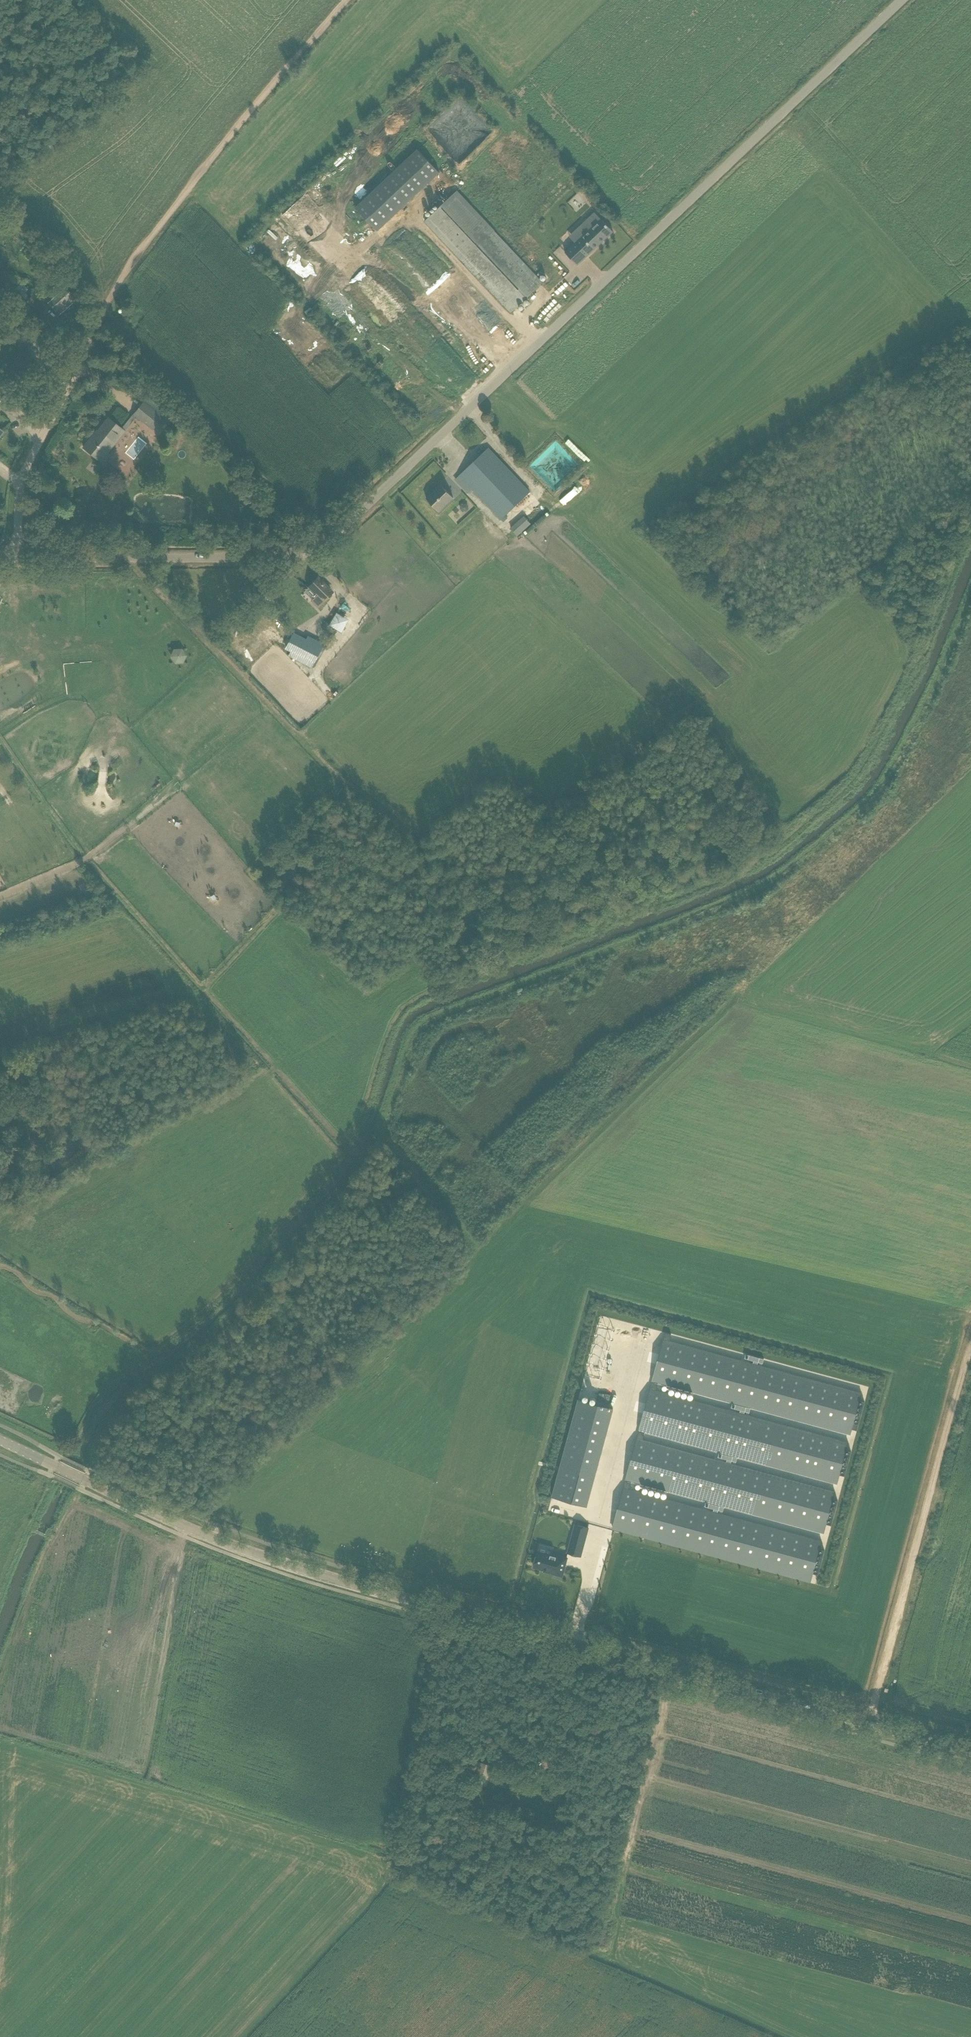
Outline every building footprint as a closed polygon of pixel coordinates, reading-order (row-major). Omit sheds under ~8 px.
[(384,180),(406,204),(439,172),(417,149),(384,180)] [(425,221),(511,312),(543,282),(457,191),(425,221)] [(576,242),(565,252),(578,265),(613,232),(601,219),(593,226),(587,220),(578,228),(584,235),(576,242)] [(346,273),(388,319),(402,307),(361,260),(346,273)] [(49,302),(52,306),(58,314),(75,299),(65,288),(49,302)] [(26,301),(37,314),(45,307),(34,294),(26,301)] [(31,309),(22,300),(16,306),(24,316),(31,309)] [(13,333),(28,346),(35,339),(19,325),(13,333)] [(8,368),(14,373),(21,380),(37,363),(24,351),(8,368)] [(5,411),(11,405),(0,396),(0,406),(5,411)] [(134,414),(152,429),(161,418),(142,403),(134,414)] [(83,447),(91,453),(102,462),(108,455),(103,452),(122,429),(108,418),(98,431),(99,432),(92,441),(89,439),(83,447)] [(530,492),(488,448),(459,475),(501,519),(505,515),(530,492)] [(426,498),(433,505),(439,511),(453,497),(441,484),(426,498)] [(518,534),(533,523),(526,515),(511,525),(518,534)] [(309,586),(317,594),(311,600),(317,606),(332,592),(317,578),(309,586)] [(317,656),(301,648),(302,645),(296,641),(288,655),(311,667),(317,656)] [(185,647),(172,649),(174,662),(187,661),(185,647)] [(599,1323),(586,1373),(601,1377),(614,1327),(599,1323)] [(657,1369),(654,1377),(852,1431),(854,1427),(858,1429),(867,1398),(862,1397),(864,1391),(672,1338),(674,1332),(668,1330),(667,1337),(666,1336),(657,1369)] [(643,1419),(641,1426),(839,1481),(841,1473),(846,1474),(852,1450),(848,1449),(850,1441),(659,1388),(660,1382),(655,1380),(653,1387),(652,1386),(643,1419)] [(579,1402),(552,1499),(587,1509),(613,1411),(579,1402)] [(629,1468),(627,1476),(825,1531),(827,1523),(832,1524),(838,1500),(834,1499),(836,1491),(645,1438),(647,1432),(641,1430),(639,1436),(638,1436),(630,1469),(629,1468)] [(615,1518),(613,1526),(811,1581),(813,1573),(818,1574),(825,1550),(820,1549),(822,1541),(631,1488),(633,1481),(627,1480),(625,1486),(616,1518),(615,1518)] [(575,1524),(571,1541),(584,1544),(588,1528),(575,1524)] [(544,1569),(543,1570),(562,1575),(567,1558),(551,1553),(550,1554),(538,1551),(534,1566),(544,1569)]
